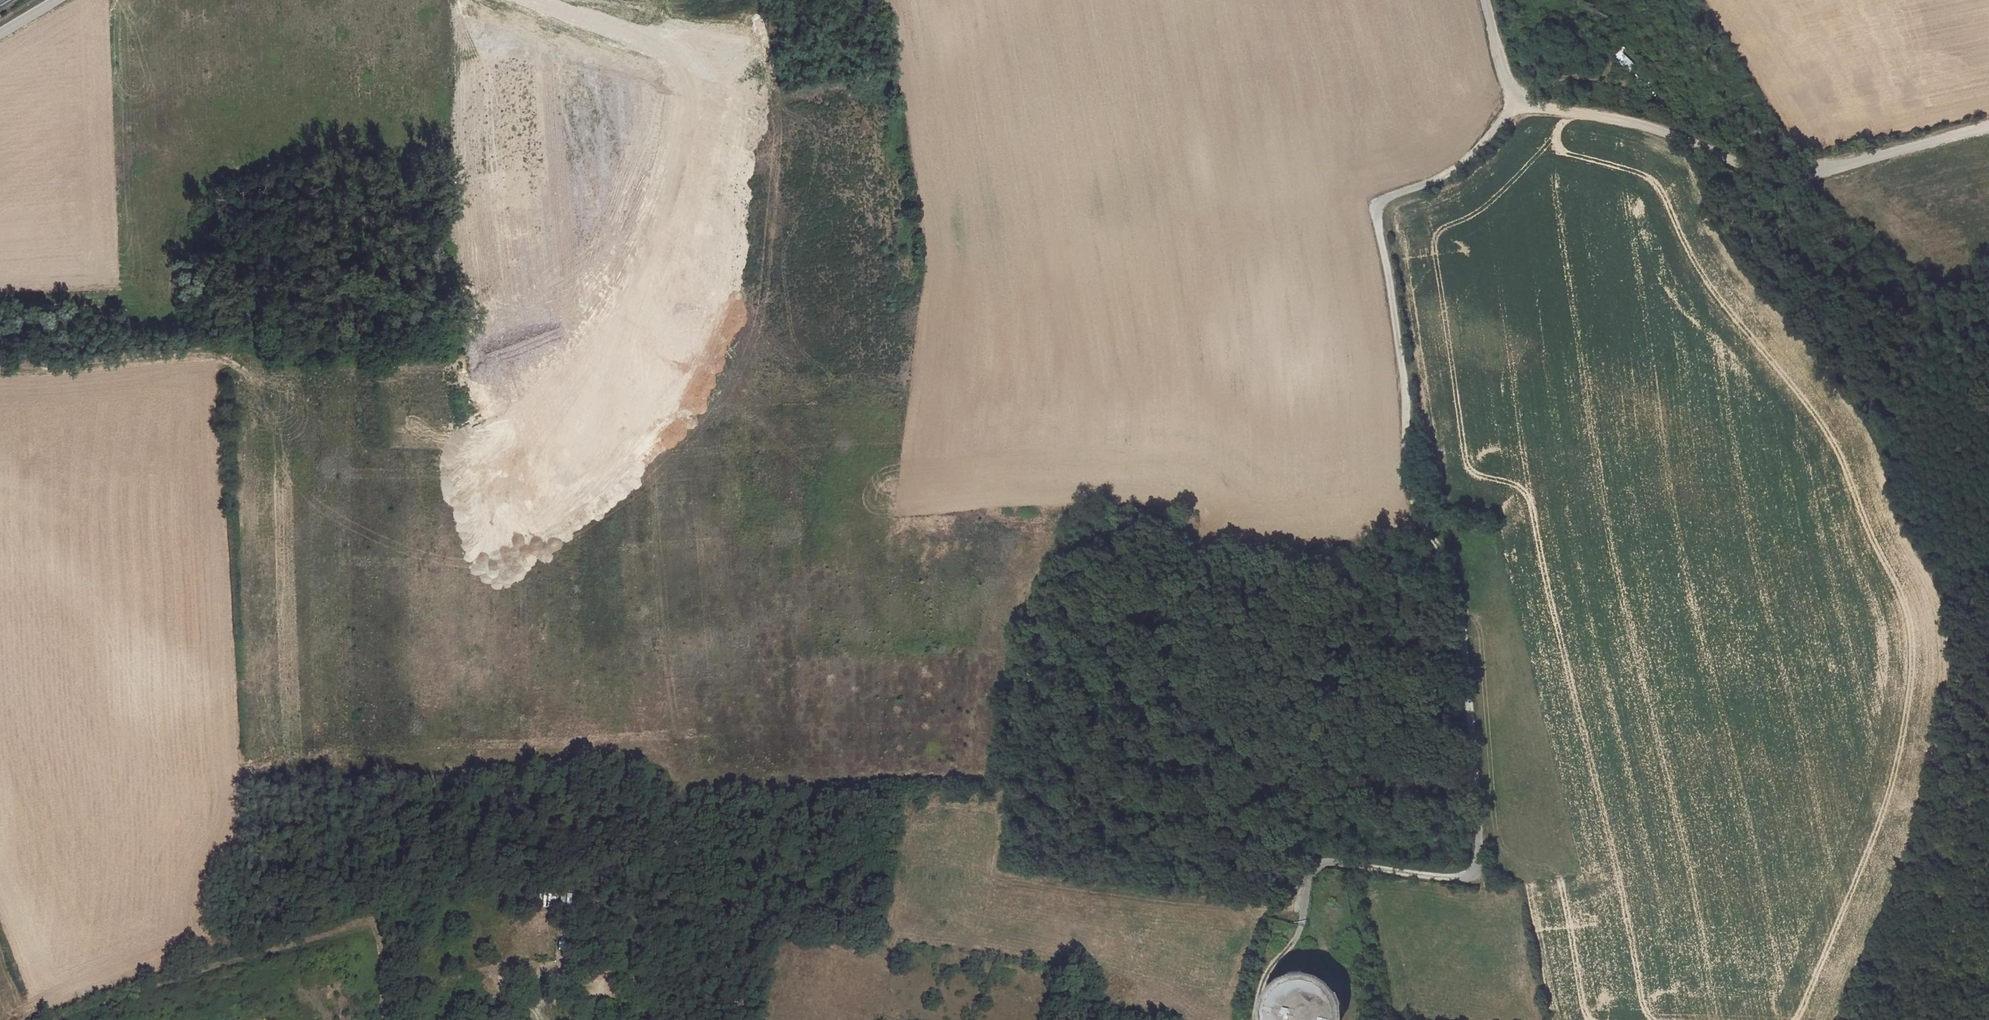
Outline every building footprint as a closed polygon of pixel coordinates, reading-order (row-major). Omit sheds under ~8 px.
[(560,893),(560,905),(575,907),(577,894),(560,893)]
